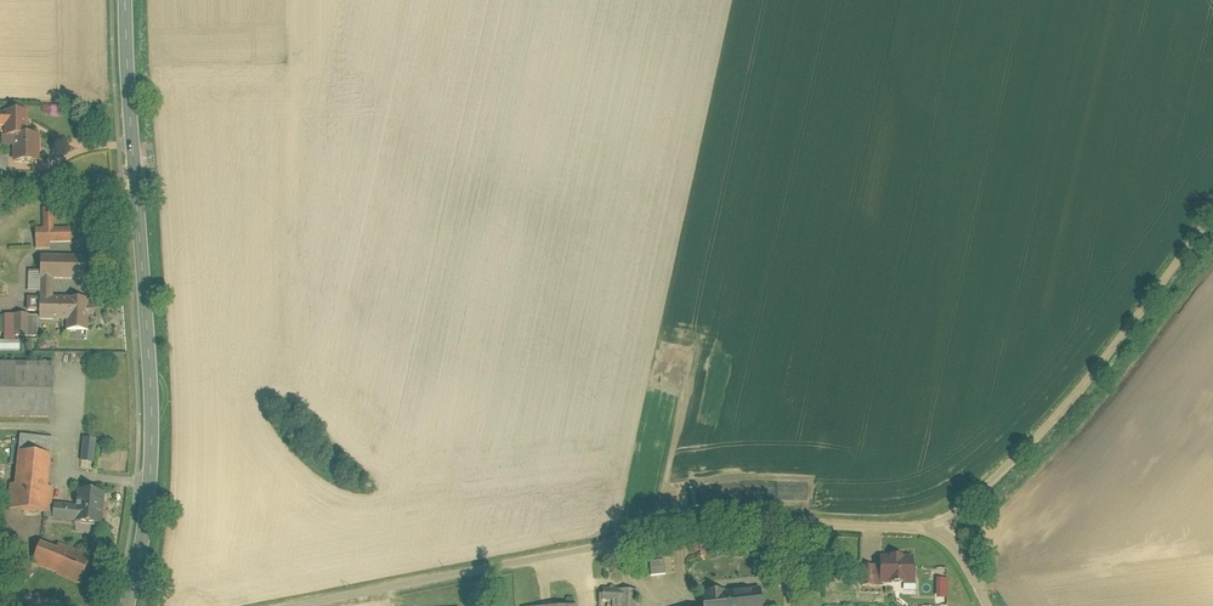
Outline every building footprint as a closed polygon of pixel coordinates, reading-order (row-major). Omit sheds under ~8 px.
[(29,111),(7,111),(7,125),(7,135),(17,135),(29,135),(29,111)] [(17,160),(40,160),(41,135),(29,135),(17,135),(17,160)] [(54,209),(44,209),(44,228),(55,228),(54,209)] [(44,228),(38,228),(38,242),(73,241),(72,228),(55,228),(44,228)] [(86,255),(43,255),(42,278),(55,278),(86,279),(86,255)] [(55,297),(55,278),(42,278),(42,297),(55,297)] [(42,320),(70,320),(70,297),(55,297),(42,297),(42,320)] [(70,330),(89,330),(89,315),(95,315),(95,304),(89,304),(89,297),(70,297),(70,320),(70,330)] [(30,315),(15,315),(15,316),(15,337),(39,337),(39,316),(30,316),(30,315)] [(0,316),(0,337),(15,337),(15,316),(0,316)] [(0,362),(0,417),(55,417),(56,363),(0,362)] [(21,433),(20,451),(53,454),(55,437),(21,433)] [(98,439),(85,438),(83,461),(96,462),(98,439)] [(9,483),(7,506),(50,510),(53,488),(50,487),(53,454),(20,451),(16,484),(9,483)] [(106,492),(79,490),(78,506),(77,520),(77,523),(103,524),(106,492)] [(55,519),(77,520),(78,506),(56,505),(55,519)] [(58,548),(42,542),(34,564),(83,583),(94,555),(60,542),(58,548)] [(890,562),(882,562),(882,567),(882,585),(916,585),(916,562),(905,562),(905,557),(890,557),(890,562)] [(649,576),(663,575),(662,562),(648,562),(649,576)] [(869,567),(869,587),(882,587),(882,585),(882,567),(869,567)] [(946,601),(946,580),(934,580),(934,601),(946,601)] [(762,588),(707,594),(707,601),(704,601),(705,605),(763,605),(762,588)] [(639,591),(605,589),(604,600),(615,601),(614,605),(638,605),(639,591)]
